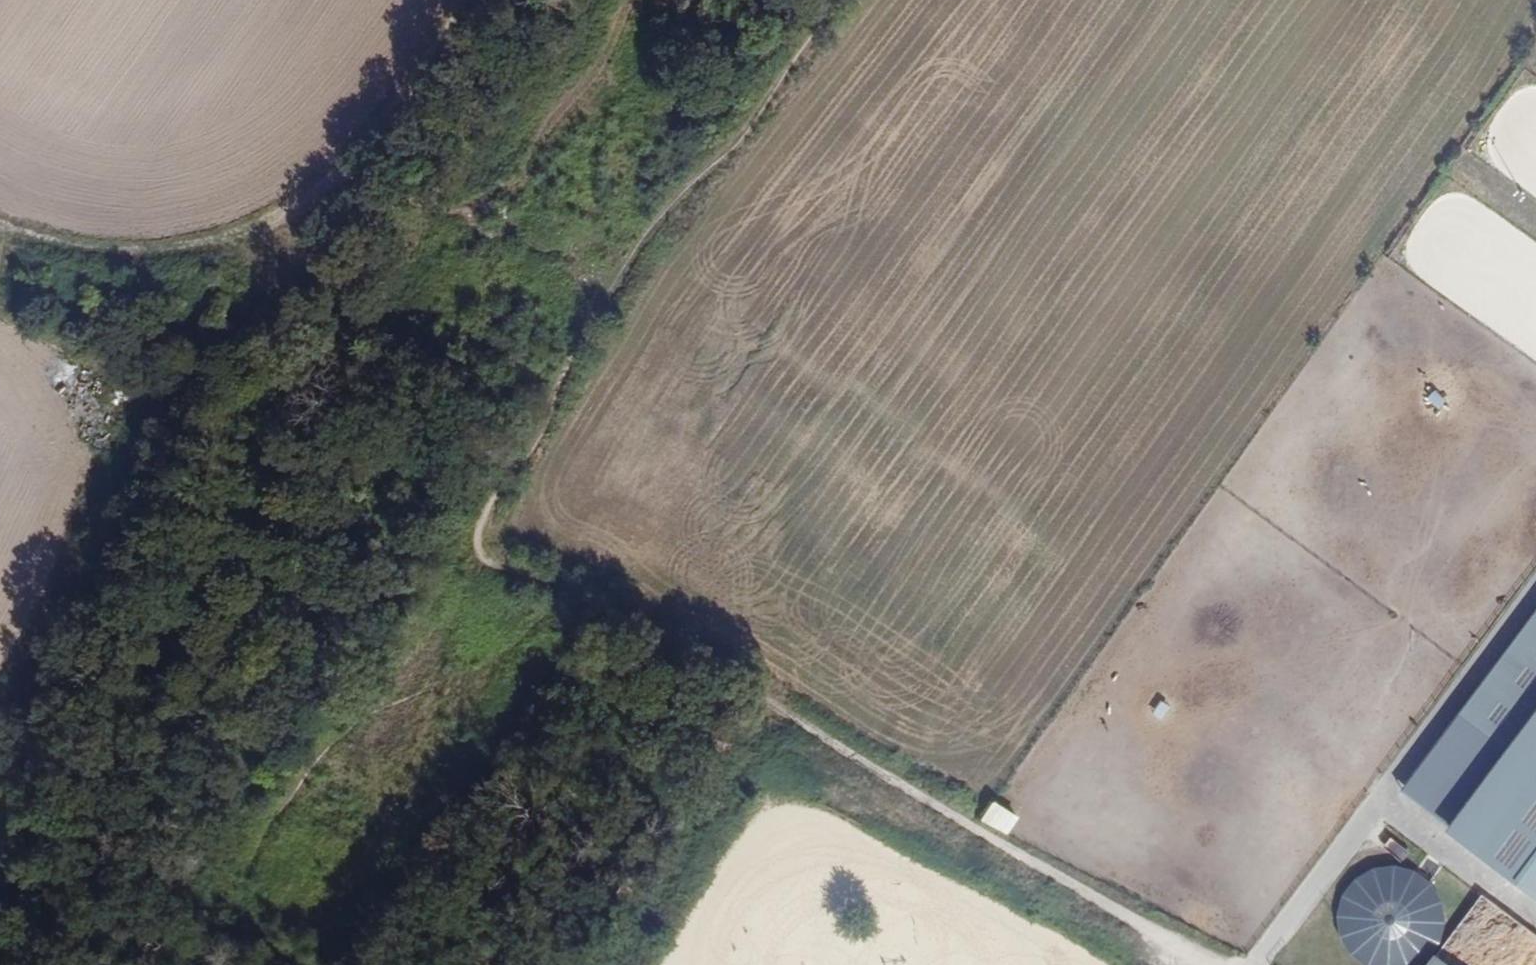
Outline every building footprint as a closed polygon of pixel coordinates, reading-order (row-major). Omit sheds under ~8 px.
[(1399,794),(1451,834),(1535,721),(1535,618),(1399,794)] [(1444,843),(1535,914),(1535,721),(1451,834),(1444,843)] [(994,798),(981,817),(1006,834),(1020,815),(994,798)] [(1408,871),(1376,872),(1349,888),(1337,919),(1341,941),(1352,956),(1362,964),(1426,964),(1432,962),(1441,945),(1444,922),(1440,898),(1425,880),(1408,871)]
